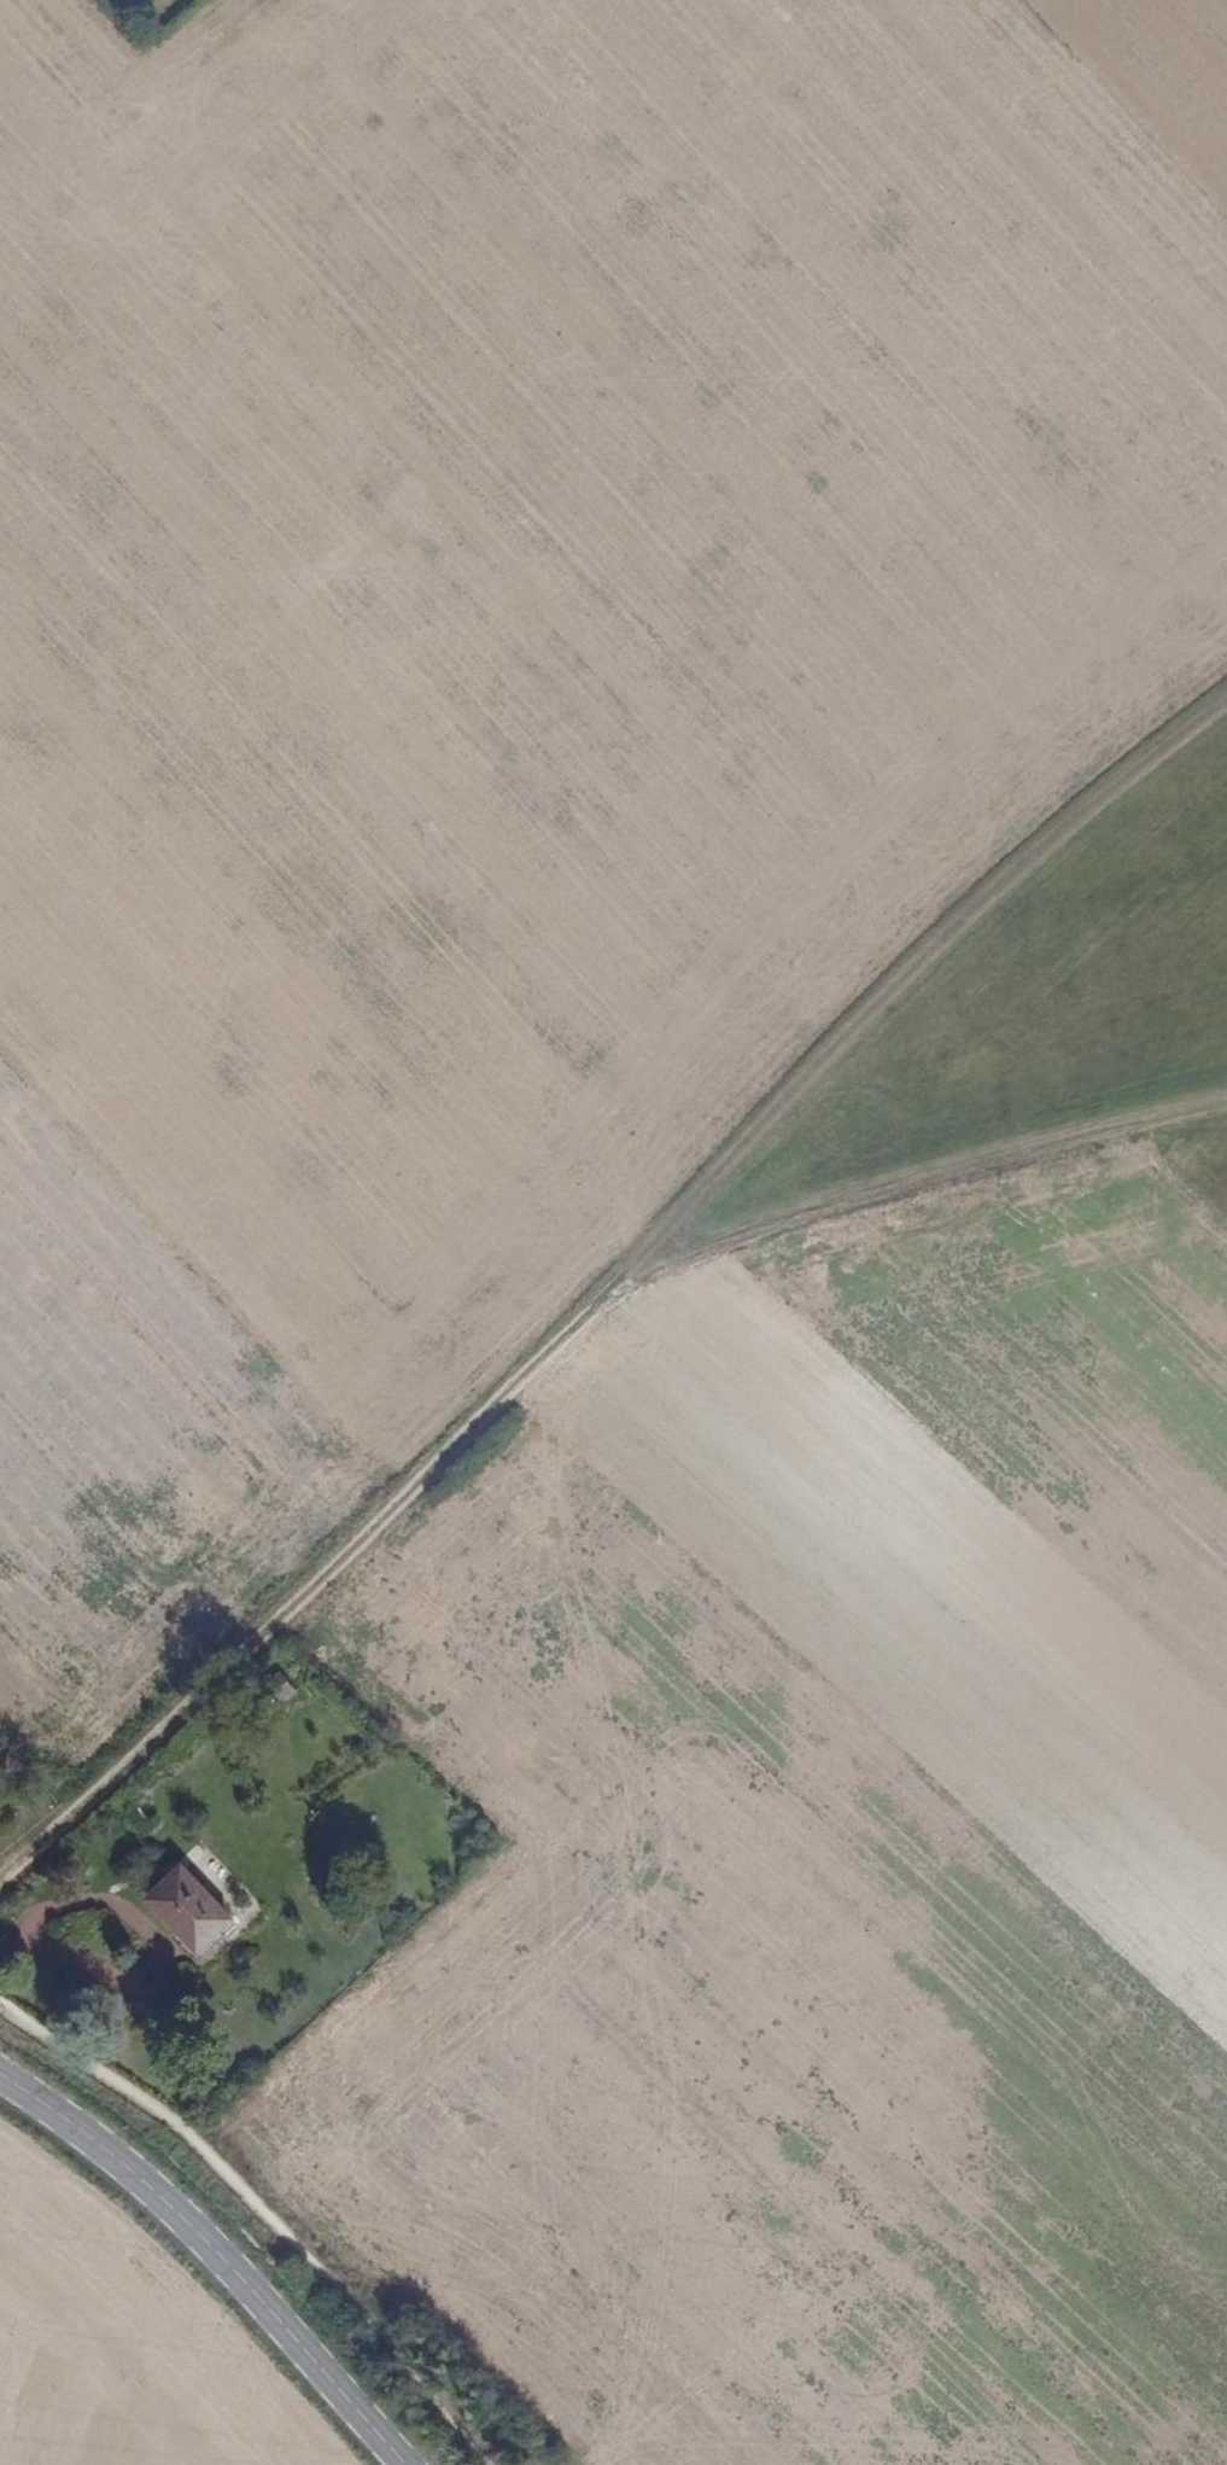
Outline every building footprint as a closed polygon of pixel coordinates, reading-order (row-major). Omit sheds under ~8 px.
[(217,1919),(167,1868),(125,1907),(174,1960),(217,1919)]
